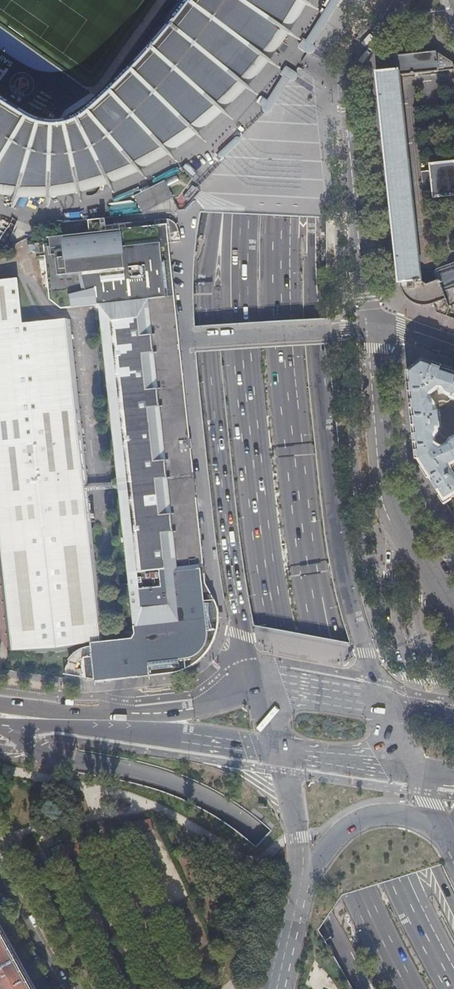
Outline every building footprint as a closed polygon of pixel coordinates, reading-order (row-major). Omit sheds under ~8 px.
[(4,192),(18,194),(24,194),(37,195),(49,194),(63,193),(79,190),(94,186),(108,182),(123,176),(137,170),(147,164),(167,153),(179,145),(195,133),(213,117),(245,86),(252,78),(267,61),(272,53),(287,33),(293,23),(304,4),(306,0),(192,0),(176,22),(150,53),(117,85),(94,107),(81,118),(70,123),(58,124),(47,124),(34,121),(14,108),(0,99),(0,191),(4,192)] [(304,42),(306,43),(308,41),(311,44),(339,0),(330,0),(304,42)] [(307,53),(313,45),(311,44),(308,41),(306,43),(304,42),(302,40),(299,44),(303,47),(302,49),(307,53)] [(453,286),(453,263),(437,270),(436,271),(435,273),(437,280),(426,284),(421,281),(399,76),(453,69),(453,66),(453,63),(436,52),(389,57),(389,59),(386,59),(378,69),(379,72),(376,73),(388,183),(399,283),(401,283),(402,288),(403,291),(405,295),(406,297),(410,300),(412,302),(416,304),(420,305),(426,306),(431,305),(433,304),(437,313),(446,316),(448,308),(442,290),(453,286)] [(289,80),(294,72),(289,68),(287,69),(283,66),(280,71),(284,74),(283,76),(289,80)] [(268,108),(272,102),(262,95),(258,101),(268,108)] [(433,197),(453,195),(453,161),(430,164),(431,171),(421,172),(422,180),(420,182),(423,183),(423,191),(432,190),(433,197)] [(165,181),(132,193),(139,211),(171,199),(165,181)] [(19,196),(16,205),(23,207),(26,198),(19,196)] [(112,202),(113,212),(122,211),(121,202),(112,202)] [(91,649),(92,657),(84,657),(85,664),(82,664),(82,667),(84,673),(86,678),(95,679),(95,681),(168,673),(177,672),(182,670),(187,668),(193,664),(197,661),(201,658),(207,650),(213,641),(215,634),(217,626),(218,618),(217,607),(215,600),(205,583),(179,340),(169,243),(167,225),(102,231),(100,218),(88,219),(89,232),(43,238),(49,299),(61,308),(93,305),(101,304),(135,634),(132,638),(129,639),(101,644),(91,645),(91,649)] [(15,221),(10,237),(27,243),(32,226),(15,221)] [(179,223),(167,225),(169,243),(181,241),(180,229),(179,223)] [(85,491),(84,487),(84,485),(85,484),(68,319),(22,324),(18,279),(0,281),(0,543),(12,653),(91,645),(101,644),(85,491)] [(414,423),(418,459),(429,477),(445,502),(453,496),(453,471),(453,470),(451,465),(453,464),(453,436),(450,438),(447,443),(443,445),(436,442),(436,438),(439,431),(436,403),(431,396),(430,394),(432,393),(434,394),(438,391),(437,388),(438,387),(440,388),(446,395),(453,397),(453,372),(450,370),(424,361),(408,374),(414,423)] [(152,829),(150,818),(136,821),(138,831),(152,829)] [(77,865),(65,842),(50,850),(56,860),(63,857),(65,859),(56,864),(60,873),(77,865)] [(0,925),(0,984),(3,988),(35,988),(0,925)]
